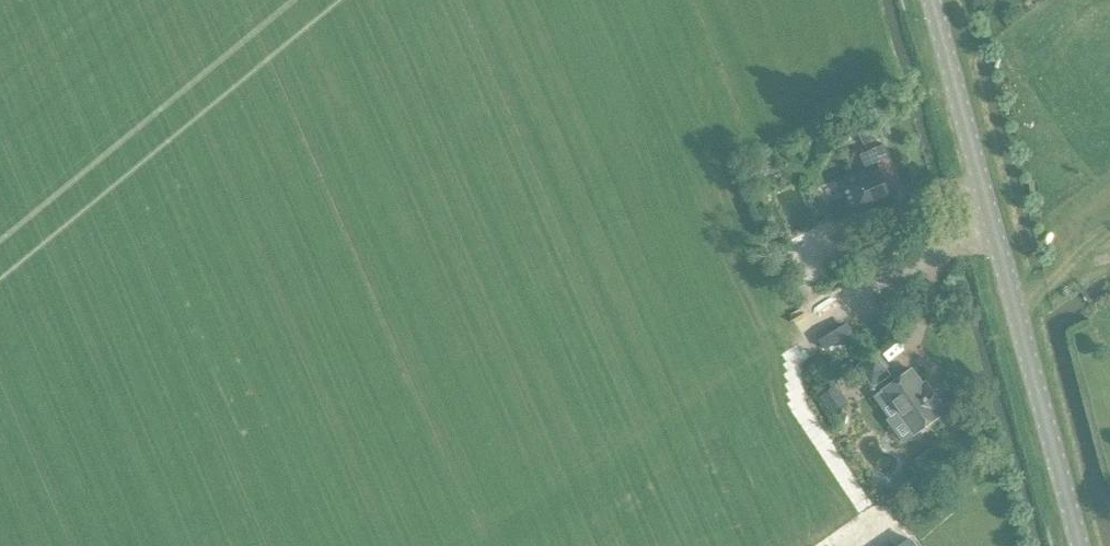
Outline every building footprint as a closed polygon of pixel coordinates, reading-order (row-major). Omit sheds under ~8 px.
[(880,168),(892,163),(883,142),(861,151),(868,167),(837,180),(854,221),(895,204),(880,168)] [(807,253),(790,260),(801,287),(818,280),(807,253)] [(848,323),(819,340),(825,350),(854,332),(848,323)] [(857,367),(872,389),(894,375),(878,352),(857,367)] [(942,412),(946,410),(933,392),(930,394),(913,370),(883,391),(914,435),(944,414),(942,412)] [(832,412),(847,402),(835,383),(819,394),(832,412)]
